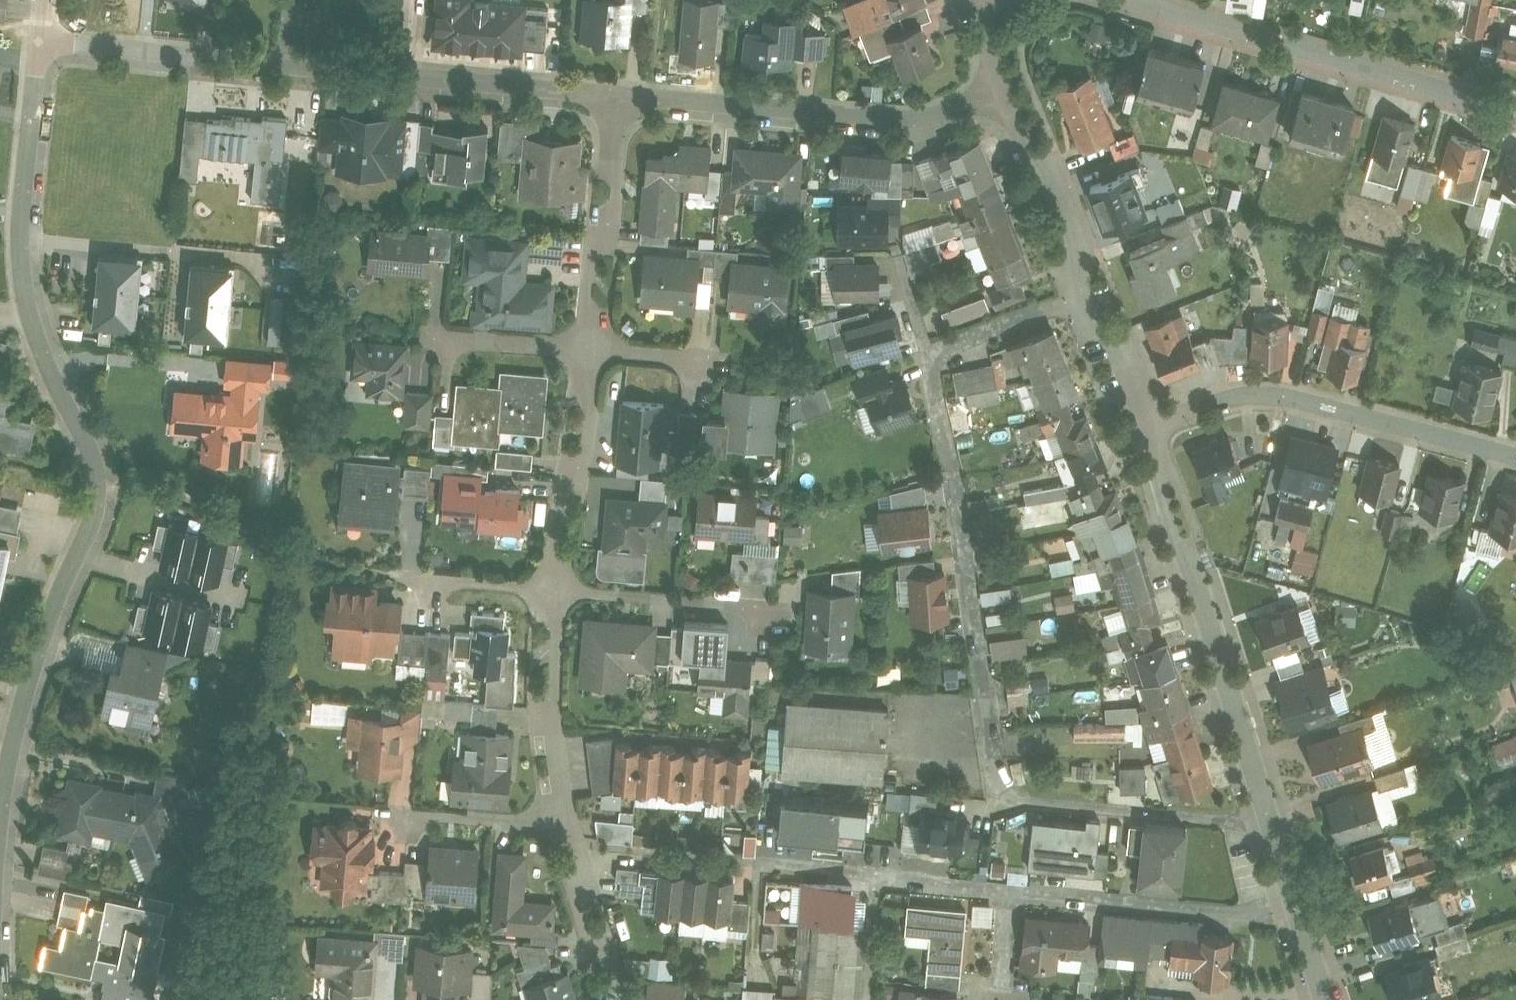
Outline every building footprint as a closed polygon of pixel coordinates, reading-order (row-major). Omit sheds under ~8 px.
[(6,19),(8,0),(0,0),(0,18),(6,19)] [(437,41),(466,44),(470,0),(441,0),(437,41)] [(470,0),(466,44),(483,45),(483,43),(493,44),(493,46),(521,49),(521,47),(525,5),(470,0)] [(584,17),(600,19),(598,39),(631,42),(636,0),(586,0),(584,17)] [(683,56),(714,58),(717,23),(719,0),(687,0),(683,56)] [(717,23),(733,24),(735,0),(719,0),(717,23)] [(845,6),(855,32),(861,29),(928,3),(927,1),(926,1),(926,0),(861,0),(845,6)] [(1252,0),(1226,0),(1225,7),(1251,10),(1252,0)] [(1465,7),(1474,8),(1470,30),(1486,33),(1491,1),(1486,0),(1466,0),(1465,7)] [(928,3),(861,29),(869,49),(892,39),(890,34),(922,21),(933,17),(928,3)] [(550,7),(525,5),(521,47),(547,49),(550,7)] [(805,21),(767,17),(764,43),(746,42),(745,61),(794,65),(795,53),(825,56),(827,32),(804,30),(805,21)] [(939,61),(922,21),(890,34),(892,39),(906,74),(939,61)] [(1504,29),(1499,57),(1515,60),(1515,31),(1504,29)] [(1493,59),(1496,45),(1481,43),(1479,56),(1493,59)] [(1203,63),(1150,47),(1137,91),(1190,106),(1203,63)] [(1085,77),(1054,89),(1076,145),(1107,133),(1085,77)] [(1111,85),(1100,90),(1109,114),(1111,113),(1121,110),(1111,85)] [(1254,93),(1225,85),(1216,117),(1267,132),(1277,98),(1254,92),(1254,93)] [(1355,105),(1303,92),(1291,136),(1343,150),(1355,105)] [(1121,110),(1111,113),(1115,122),(1124,119),(1121,110)] [(264,118),(224,114),(223,119),(188,115),(184,150),(202,152),(202,145),(225,147),(224,152),(230,153),(230,152),(257,155),(253,198),(281,200),(289,117),(264,115),(264,118)] [(1415,125),(1384,116),(1367,175),(1399,184),(1415,125)] [(406,123),(345,117),(341,164),(401,169),(406,123)] [(422,120),(406,119),(406,123),(401,169),(401,174),(417,176),(420,147),(422,120)] [(435,121),(422,120),(420,147),(432,148),(435,121)] [(521,129),(502,127),(499,155),(521,157),(522,153),(529,153),(531,138),(532,138),(533,127),(532,125),(530,123),(527,122),(524,123),(523,124),(522,125),(521,127),(521,128),(521,129)] [(1202,123),(1196,145),(1209,148),(1215,127),(1202,123)] [(466,131),(455,130),(454,130),(452,131),(450,134),(450,136),(438,135),(435,168),(449,169),(449,176),(469,177),(470,170),(486,172),(490,127),(473,125),(471,125),(469,126),(467,128),(466,131)] [(1135,131),(1112,140),(1118,156),(1141,147),(1135,131)] [(1488,145),(1452,135),(1443,166),(1456,169),(1450,191),(1473,197),(1472,199),(1487,203),(1494,179),(1479,175),(1488,145)] [(979,137),(932,156),(939,172),(926,177),(933,195),(945,195),(963,188),(994,176),(979,137)] [(532,138),(531,138),(529,153),(529,154),(526,185),(585,190),(587,171),(575,170),(578,142),(532,138)] [(1276,146),(1263,143),(1257,164),(1270,167),(1276,146)] [(692,154),(665,152),(665,157),(649,155),(643,227),(672,230),(672,228),(673,221),(676,184),(708,187),(711,146),(693,145),(692,154)] [(799,154),(739,150),(737,171),(736,183),(738,183),(773,186),(772,202),(796,204),(799,154)] [(891,154),(846,150),(843,177),(858,178),(858,180),(874,182),(874,180),(888,181),(889,181),(891,154)] [(1511,152),(1502,185),(1515,189),(1515,153),(1511,152)] [(915,162),(903,162),(903,181),(903,194),(915,195),(915,162)] [(1424,166),(1411,162),(1403,192),(1416,195),(1424,166)] [(1435,169),(1424,166),(1416,195),(1426,198),(1435,169)] [(711,168),(709,195),(722,196),(725,170),(711,168)] [(737,171),(725,170),(722,196),(721,209),(736,211),(738,183),(736,183),(737,171)] [(1132,170),(1118,175),(1117,174),(1107,177),(1107,179),(1093,184),(1109,224),(1147,209),(1132,170)] [(994,176),(963,188),(972,210),(963,214),(969,229),(996,218),(991,206),(1004,201),(994,176)] [(903,181),(889,181),(888,181),(888,194),(903,194),(903,181)] [(888,194),(871,194),(870,206),(889,206),(889,195),(903,195),(903,194),(888,194)] [(1490,194),(1482,220),(1493,223),(1500,197),(1490,194)] [(870,206),(841,205),(841,239),(888,240),(889,206),(870,206)] [(1203,207),(1187,213),(1193,228),(1209,222),(1203,207)] [(1187,213),(1163,223),(1169,237),(1185,231),(1193,228),(1187,213)] [(954,218),(934,225),(938,239),(959,233),(954,218)] [(1013,226),(1001,230),(996,218),(969,229),(974,244),(984,240),(993,262),(1023,251),(1013,226)] [(453,226),(430,224),(429,233),(431,233),(429,253),(450,255),(453,226)] [(429,233),(374,228),(374,230),(378,231),(375,266),(427,271),(429,253),(431,233),(429,233)] [(974,244),(969,229),(963,231),(969,246),(974,244)] [(566,234),(532,231),(530,258),(564,261),(566,234)] [(1169,237),(1133,252),(1140,269),(1133,272),(1144,301),(1164,294),(1162,288),(1171,284),(1163,263),(1193,251),(1185,231),(1169,237)] [(525,242),(472,238),(469,273),(491,275),(489,302),(495,302),(495,301),(506,301),(505,316),(540,320),(541,307),(549,308),(551,285),(522,283),(525,242)] [(717,247),(690,245),(689,258),(700,259),(700,262),(716,263),(717,247)] [(739,249),(717,247),(716,263),(715,275),(733,276),(734,261),(738,262),(739,249)] [(143,255),(99,251),(93,325),(100,326),(113,327),(136,329),(143,255)] [(1023,251),(993,262),(1002,285),(992,289),(998,304),(1026,293),(1021,281),(1033,276),(1023,251)] [(856,253),(828,253),(828,266),(837,266),(837,265),(856,265),(856,253)] [(689,258),(648,255),(644,298),(678,301),(677,304),(677,306),(678,309),(680,310),(696,311),(700,262),(700,259),(689,258)] [(236,264),(192,260),(185,336),(193,337),(205,338),(228,340),(236,264)] [(738,262),(734,261),(733,276),(730,302),(749,304),(749,300),(765,301),(764,319),(759,318),(759,320),(785,322),(790,266),(738,262)] [(856,265),(837,265),(837,266),(837,293),(880,293),(880,265),(856,265)] [(1335,289),(1321,285),(1315,308),(1329,312),(1335,289)] [(1215,291),(1189,300),(1193,313),(1205,309),(1219,304),(1215,291)] [(987,296),(945,311),(950,323),(991,308),(987,296)] [(870,308),(835,317),(838,330),(850,327),(850,326),(873,319),(870,308)] [(1329,312),(1315,308),(1309,332),(1323,335),(1329,312)] [(1178,322),(1175,314),(1149,325),(1158,348),(1156,349),(1167,376),(1201,363),(1193,344),(1213,336),(1214,336),(1215,336),(1205,309),(1193,313),(1195,318),(1186,321),(1185,319),(1178,322)] [(873,319),(850,326),(850,327),(858,357),(901,345),(897,329),(902,328),(898,313),(873,319)] [(1370,325),(1333,315),(1328,337),(1338,340),(1330,370),(1357,377),(1366,345),(1365,345),(1370,325)] [(1288,319),(1255,318),(1254,358),(1287,359),(1288,319)] [(1233,336),(1231,361),(1246,362),(1249,325),(1234,324),(1233,336)] [(113,327),(100,326),(99,340),(111,341),(113,327)] [(1054,327),(1013,343),(1019,358),(1029,354),(1038,377),(1069,365),(1054,327)] [(1500,333),(1476,327),(1472,342),(1496,348),(1500,333)] [(1500,333),(1496,348),(1505,350),(1503,360),(1515,363),(1515,362),(1515,338),(1500,333)] [(1213,336),(1193,344),(1201,363),(1231,361),(1233,336),(1215,336),(1214,336),(1213,336)] [(205,338),(193,337),(192,348),(204,349),(205,338)] [(3,365),(9,339),(0,338),(0,365),(3,365)] [(407,343),(358,339),(358,344),(355,346),(354,355),(357,358),(356,363),(369,364),(373,368),(371,388),(403,391),(407,343)] [(271,361),(231,357),(229,380),(237,381),(261,383),(269,384),(271,361)] [(297,363),(273,361),(272,374),(296,375),(297,363)] [(1503,370),(1469,361),(1458,402),(1492,412),(1503,370)] [(996,364),(955,372),(959,393),(1000,385),(996,364)] [(1069,365),(1038,377),(1047,400),(1037,404),(1043,419),(1070,407),(1071,407),(1067,397),(1079,392),(1069,365)] [(888,367),(856,377),(864,400),(871,398),(869,392),(893,384),(888,367)] [(548,375),(505,371),(504,387),(501,422),(544,425),(548,375)] [(893,384),(869,392),(871,398),(880,425),(918,413),(906,379),(893,384)] [(236,395),(181,389),(177,425),(209,428),(206,453),(243,456),(248,398),(259,399),(261,383),(237,381),(236,395)] [(1455,387),(1438,382),(1435,395),(1452,400),(1455,387)] [(504,387),(462,383),(459,416),(457,440),(499,444),(501,422),(504,387)] [(825,385),(789,386),(790,414),(827,412),(825,385)] [(1000,387),(969,393),(971,406),(1001,400),(1000,387)] [(433,391),(409,389),(407,421),(430,423),(433,391)] [(775,396),(730,392),(728,419),(726,438),(771,442),(775,396)] [(4,412),(7,411),(8,410),(9,409),(10,407),(10,405),(10,404),(9,402),(7,400),(0,398),(0,411),(4,412)] [(666,403),(625,399),(619,460),(660,464),(666,403)] [(1088,415),(1075,420),(1070,407),(1043,419),(1049,434),(1059,430),(1067,452),(1098,440),(1088,415)] [(680,410),(678,436),(692,437),(694,411),(680,410)] [(710,413),(694,411),(692,437),(691,443),(707,445),(710,418),(710,413)] [(459,416),(437,414),(435,441),(456,443),(457,440),(459,416)] [(1,452),(2,447),(18,450),(19,443),(26,444),(30,424),(0,417),(0,452),(1,452)] [(728,419),(710,418),(707,445),(725,446),(726,438),(728,419)] [(1037,423),(1022,427),(1025,438),(1040,434),(1037,423)] [(1230,435),(1194,449),(1205,479),(1222,473),(1241,465),(1230,435)] [(1296,436),(1284,480),(1324,491),(1336,448),(1296,436)] [(1067,452),(1058,456),(1068,482),(1072,493),(1100,482),(1095,470),(1107,465),(1098,440),(1067,452)] [(535,452),(499,449),(498,463),(534,466),(535,452)] [(1400,463),(1371,456),(1362,491),(1391,498),(1400,463)] [(491,462),(454,460),(453,474),(484,476),(490,477),(491,462)] [(398,466),(350,462),(345,511),(394,515),(397,481),(405,481),(405,472),(397,471),(398,466)] [(433,466),(406,464),(405,472),(405,481),(404,492),(430,495),(433,466)] [(1463,481),(1431,472),(1421,509),(1453,518),(1463,481)] [(1222,473),(1205,479),(1212,497),(1229,491),(1222,473)] [(522,488),(494,486),(494,489),(483,488),(484,476),(453,474),(448,474),(444,517),(481,520),(481,523),(521,526),(521,521),(528,521),(529,508),(520,507),(522,488)] [(669,478),(643,475),(641,499),(667,501),(669,478)] [(926,482),(892,490),(894,509),(927,505),(926,498),(928,498),(926,482)] [(1028,501),(1020,503),(1023,529),(1075,520),(1075,519),(1081,518),(1087,527),(1098,526),(1127,515),(1117,490),(1105,494),(1100,482),(1072,493),(1028,501)] [(1068,482),(1026,490),(1028,501),(1072,493),(1068,482)] [(1503,489),(1492,529),(1515,535),(1515,492),(1503,489)] [(755,497),(704,493),(701,528),(751,533),(752,533),(753,514),(755,497)] [(641,499),(611,497),(607,546),(602,545),(600,566),(601,568),(602,569),(603,571),(605,572),(644,576),(646,549),(645,549),(647,523),(665,524),(667,501),(641,499)] [(1313,507),(1279,498),(1273,519),(1296,525),(1307,528),(1313,507)] [(16,530),(20,508),(0,504),(0,527),(16,530)] [(894,509),(881,510),(885,546),(901,544),(902,547),(917,545),(916,542),(933,540),(929,505),(927,505),(894,509)] [(1404,512),(1388,508),(1382,531),(1398,535),(1404,513),(1404,512)] [(1413,516),(1404,513),(1398,535),(1407,538),(1413,516)] [(769,515),(753,514),(752,533),(751,533),(750,538),(767,539),(769,515)] [(1127,515),(1098,526),(1106,549),(1096,553),(1101,567),(1143,553),(1128,515),(1127,515)] [(155,542),(164,544),(169,521),(159,519),(155,542)] [(197,532),(199,527),(169,521),(164,544),(160,566),(189,572),(197,532)] [(803,525),(785,524),(784,540),(802,541),(803,525)] [(1307,528),(1296,525),(1291,544),(1298,546),(1302,547),(1307,528)] [(1098,526),(1087,527),(1076,531),(1083,558),(1085,557),(1087,561),(1077,563),(1079,571),(1101,567),(1096,553),(1106,549),(1098,526)] [(6,541),(4,552),(16,554),(21,530),(16,530),(0,527),(0,540),(6,541)] [(227,538),(197,532),(189,572),(188,578),(217,584),(222,561),(227,538)] [(227,538),(222,561),(233,564),(238,540),(227,538)] [(1292,567),(1314,573),(1320,552),(1302,547),(1298,546),(1292,567)] [(780,554),(739,550),(737,576),(777,580),(780,554)] [(1143,553),(1101,567),(1106,582),(1116,579),(1124,603),(1154,594),(1155,593),(1143,553)] [(1050,572),(1073,570),(1072,555),(1049,557),(1050,572)] [(936,558),(900,562),(901,577),(913,576),(913,575),(937,573),(936,558)] [(1283,568),(1268,564),(1266,573),(1281,577),(1283,568)] [(861,567),(834,570),(833,591),(853,593),(860,594),(861,567)] [(937,573),(913,575),(913,576),(916,618),(922,617),(926,621),(933,621),(937,617),(949,616),(946,573),(937,573)] [(401,601),(365,598),(367,585),(337,582),(336,595),(332,595),(330,619),(345,621),(343,652),(371,654),(371,645),(394,646),(395,627),(398,628),(401,601)] [(145,628),(175,634),(183,594),(184,589),(155,583),(150,605),(145,628)] [(1009,597),(1008,586),(980,590),(981,601),(1009,597)] [(833,591),(813,590),(812,602),(814,603),(813,614),(811,614),(809,645),(811,645),(811,642),(848,645),(848,648),(850,648),(853,593),(833,591)] [(1054,595),(1057,611),(1074,608),(1071,591),(1054,595)] [(175,634),(174,640),(203,646),(208,623),(213,601),(183,594),(175,634)] [(1154,594),(1124,603),(1131,626),(1120,629),(1125,644),(1153,636),(1149,623),(1162,619),(1154,594)] [(1095,595),(1077,597),(1079,608),(1101,605),(1100,598),(1095,599),(1095,595)] [(145,628),(150,605),(139,603),(135,626),(145,628)] [(1335,622),(1354,622),(1355,603),(1335,603),(1335,622)] [(1283,607),(1269,612),(1270,613),(1256,618),(1268,652),(1309,638),(1298,604),(1284,609),(1283,607)] [(507,612),(474,609),(472,626),(480,627),(480,632),(457,630),(456,651),(478,653),(477,668),(490,669),(501,670),(503,650),(503,647),(509,648),(511,627),(505,627),(507,612)] [(734,617),(684,614),(684,625),(674,624),(674,631),(672,654),(703,656),(732,658),(734,617)] [(618,622),(590,619),(584,681),(620,684),(622,657),(652,660),(654,629),(656,629),(656,625),(633,623),(633,625),(617,624),(618,622)] [(217,624),(208,623),(203,646),(213,648),(217,624)] [(430,630),(402,627),(400,659),(410,660),(410,661),(412,661),(412,660),(427,661),(430,630)] [(656,629),(654,629),(652,660),(672,662),(672,654),(674,631),(656,629)] [(452,632),(430,630),(427,661),(427,663),(449,665),(452,632)] [(1026,636),(991,640),(993,658),(1028,654),(1026,636)] [(1170,644),(1157,648),(1153,636),(1125,644),(1129,659),(1140,656),(1146,676),(1147,679),(1178,670),(1170,644)] [(167,648),(131,640),(125,669),(115,667),(106,709),(112,711),(111,715),(128,719),(129,715),(135,716),(137,709),(152,712),(167,648)] [(501,670),(490,669),(486,701),(500,702),(515,704),(517,685),(516,685),(517,667),(516,667),(518,652),(503,650),(501,670)] [(732,658),(703,656),(700,688),(729,690),(727,710),(747,712),(748,692),(750,692),(751,680),(753,660),(751,660),(732,659),(732,658)] [(772,657),(758,656),(757,660),(753,660),(751,680),(770,682),(772,657)] [(1140,656),(1129,659),(1135,679),(1146,676),(1140,656)] [(1335,660),(1281,676),(1285,690),(1319,679),(1318,674),(1325,671),(1323,665),(1336,661),(1335,660)] [(448,665),(426,663),(425,675),(447,677),(448,665)] [(1178,670),(1147,679),(1154,702),(1143,705),(1148,720),(1191,708),(1179,670),(1178,670)] [(1319,679),(1285,690),(1289,691),(1286,706),(1291,724),(1309,719),(1313,721),(1322,719),(1324,714),(1337,710),(1325,671),(1318,674),(1319,679)] [(959,672),(945,672),(946,687),(960,686),(959,672)] [(447,677),(425,675),(423,695),(445,698),(447,677)] [(1029,676),(1009,678),(1009,691),(1030,690),(1029,676)] [(481,683),(456,682),(454,698),(474,700),(479,701),(481,683)] [(1029,693),(1010,694),(1010,704),(1029,702),(1029,693)] [(445,698),(423,695),(422,707),(422,711),(443,713),(445,698)] [(454,698),(445,698),(443,713),(473,715),(474,700),(454,698)] [(479,701),(474,700),(473,715),(472,730),(497,732),(500,702),(486,701),(479,701)] [(890,708),(788,700),(783,769),(786,769),(785,780),(806,781),(807,771),(885,777),(890,708)] [(422,707),(404,705),(403,721),(404,721),(403,736),(420,737),(422,711),(422,707)] [(1138,705),(1106,706),(1107,722),(1139,721),(1138,705)] [(1191,708),(1148,720),(1153,737),(1163,734),(1170,756),(1201,747),(1203,747),(1191,708)] [(1374,711),(1340,722),(1343,733),(1364,727),(1365,730),(1379,726),(1374,711)] [(403,721),(368,717),(368,721),(366,741),(370,747),(369,759),(383,760),(388,766),(400,767),(403,736),(404,721),(403,721)] [(368,721),(360,720),(353,720),(351,740),(364,741),(366,741),(368,721)] [(1125,724),(1076,725),(1076,739),(1125,738),(1125,724)] [(1143,724),(1128,724),(1127,738),(1143,738),(1143,724)] [(1343,733),(1310,743),(1321,778),(1374,761),(1365,730),(1364,727),(1343,733)] [(472,730),(469,729),(466,758),(457,757),(454,794),(451,794),(450,796),(508,800),(512,761),(509,761),(512,733),(497,732),(472,730)] [(768,731),(766,763),(780,764),(782,732),(768,731)] [(608,735),(589,737),(590,748),(618,745),(619,736),(608,735)] [(1492,743),(1500,766),(1515,761),(1515,735),(1492,743)] [(634,741),(619,740),(619,736),(618,745),(617,756),(617,766),(616,777),(615,788),(638,789),(641,748),(641,746),(634,745),(634,741)] [(663,743),(649,742),(648,748),(641,748),(638,789),(652,790),(653,785),(660,786),(663,743)] [(678,744),(663,743),(660,786),(660,791),(682,792),(685,751),(685,749),(678,748),(678,744)] [(618,745),(590,748),(591,759),(617,756),(618,745)] [(708,747),(694,746),(694,752),(685,751),(682,792),(698,793),(698,789),(705,789),(708,747)] [(723,748),(708,747),(705,789),(705,794),(727,795),(730,754),(730,752),(723,751),(723,748)] [(1170,756),(1156,760),(1168,800),(1214,786),(1203,747),(1201,747),(1170,756)] [(753,750),(738,749),(738,754),(730,754),(727,795),(742,796),(742,792),(750,792),(753,750)] [(617,756),(591,759),(593,769),(617,766),(617,756)] [(1022,759),(1012,761),(1017,782),(1027,779),(1022,759)] [(1094,765),(1078,764),(1077,777),(1094,778),(1094,765)] [(1405,764),(1375,774),(1379,789),(1410,779),(1405,764)] [(617,766),(593,769),(594,780),(616,777),(617,766)] [(1146,766),(1120,766),(1121,789),(1146,789),(1146,766)] [(185,774),(159,769),(154,794),(159,795),(165,808),(177,803),(181,811),(198,805),(185,774)] [(616,777),(594,780),(595,791),(615,788),(616,777)] [(100,784),(72,778),(61,831),(86,835),(88,825),(114,830),(117,811),(120,812),(124,793),(100,788),(100,784)] [(1373,788),(1329,801),(1340,838),(1384,824),(1373,788)] [(966,814),(935,810),(937,793),(914,790),(912,808),(923,809),(921,825),(928,826),(926,844),(961,848),(960,863),(979,865),(982,835),(964,833),(966,814)] [(154,794),(138,791),(137,796),(125,794),(126,793),(124,793),(120,812),(117,811),(114,830),(134,833),(138,832),(155,871),(186,858),(165,808),(159,795),(154,794)] [(869,803),(782,794),(778,831),(865,840),(869,803)] [(635,820),(597,816),(600,836),(634,840),(635,820)] [(355,818),(347,817),(343,821),(342,825),(322,823),(320,847),(330,847),(327,878),(335,879),(335,882),(340,889),(350,890),(357,884),(357,881),(374,882),(372,896),(379,896),(381,869),(368,868),(370,851),(374,851),(376,836),(371,836),(371,827),(359,826),(359,822),(355,818)] [(1088,825),(1056,822),(1055,835),(1033,833),(1030,866),(1096,873),(1098,849),(1102,819),(1089,817),(1088,825)] [(1188,827),(1147,823),(1146,825),(1133,824),(1130,849),(1144,851),(1140,880),(1182,884),(1188,827)] [(758,834),(747,833),(745,852),(757,853),(758,834)] [(68,848),(45,844),(39,869),(71,876),(73,863),(67,861),(70,848),(68,847),(68,848)] [(454,851),(454,853),(447,852),(447,850),(446,848),(445,847),(443,846),(432,845),(429,882),(439,883),(438,894),(476,897),(480,855),(467,854),(467,852),(466,850),(465,849),(463,848),(460,847),(458,848),(457,848),(455,850),(454,851)] [(1386,848),(1353,858),(1361,886),(1394,876),(1392,870),(1387,854),(1386,848)] [(1110,850),(1098,849),(1096,873),(1107,874),(1110,850)] [(526,853),(504,851),(499,924),(533,926),(551,928),(551,927),(551,920),(552,920),(552,917),(551,917),(553,903),(522,900),(526,853)] [(1401,867),(1396,851),(1387,854),(1392,870),(1401,867)] [(1426,860),(1424,852),(1408,857),(1413,874),(1416,884),(1442,876),(1436,857),(1426,860)] [(1007,862),(993,860),(991,874),(1005,876),(1007,862)] [(424,864),(407,863),(406,871),(404,891),(405,891),(421,892),(424,864)] [(643,866),(619,864),(618,877),(623,878),(641,879),(642,878),(643,866)] [(687,871),(662,868),(658,908),(682,910),(687,871)] [(406,871),(381,869),(379,896),(404,898),(405,891),(404,891),(406,871)] [(711,873),(687,871),(682,910),(706,913),(711,873)] [(735,876),(711,873),(706,913),(730,915),(731,915),(733,898),(735,876)] [(1413,874),(1391,881),(1394,893),(1417,886),(1416,884),(1413,874)] [(641,879),(623,878),(621,890),(645,892),(647,879),(642,878),(641,879)] [(854,884),(806,881),(803,919),(817,921),(817,920),(851,922),(854,884)] [(89,893),(67,888),(64,902),(87,906),(89,893)] [(174,899),(149,893),(147,905),(146,906),(165,910),(171,912),(174,899)] [(1410,902),(1378,912),(1378,913),(1371,916),(1380,945),(1435,928),(1446,925),(1446,924),(1437,894),(1431,896),(1431,895),(1428,895),(1429,897),(1410,902)] [(147,905),(110,897),(107,912),(102,935),(126,941),(121,961),(147,966),(149,960),(150,961),(151,955),(150,954),(155,931),(160,932),(165,910),(146,906),(147,905)] [(752,900),(733,898),(731,915),(730,915),(729,925),(750,927),(752,900)] [(87,906),(64,902),(62,912),(84,916),(86,908),(87,906)] [(993,905),(975,903),(973,921),(992,923),(993,905)] [(82,927),(73,926),(69,947),(63,946),(59,967),(93,975),(97,956),(102,935),(107,912),(101,910),(102,907),(94,905),(93,909),(86,908),(84,916),(82,927)] [(966,910),(910,905),(909,926),(932,928),(929,967),(960,970),(966,910)] [(84,916),(62,912),(60,923),(73,926),(82,927),(84,916)] [(1176,920),(1105,912),(1102,943),(1102,945),(1121,947),(1120,949),(1136,951),(1135,964),(1148,965),(1149,949),(1172,952),(1171,957),(1173,957),(1174,952),(1185,953),(1184,957),(1198,959),(1201,932),(1204,932),(1205,922),(1176,919),(1176,920)] [(730,915),(707,913),(705,929),(708,932),(726,934),(729,931),(729,925),(730,915)] [(1090,923),(1029,916),(1024,963),(1043,965),(1045,949),(1085,953),(1087,953),(1088,942),(1090,923)] [(1464,918),(1446,924),(1446,925),(1435,928),(1440,942),(1468,932),(1464,918)] [(851,922),(817,920),(817,921),(815,956),(862,960),(865,923),(851,922)] [(560,928),(551,927),(551,928),(533,926),(532,940),(548,942),(559,943),(560,928)] [(407,930),(375,927),(374,941),(375,941),(375,950),(389,952),(389,957),(405,958),(407,930)] [(1204,932),(1201,932),(1198,959),(1196,976),(1231,979),(1235,935),(1204,932)] [(321,937),(319,959),(338,961),(335,999),(371,999),(375,950),(375,941),(374,941),(321,937)] [(532,940),(520,939),(526,962),(552,955),(548,942),(532,940)] [(1102,943),(1088,942),(1087,953),(1085,953),(1083,971),(1099,972),(1100,961),(1102,945),(1102,943)] [(63,946),(48,943),(44,964),(59,967),(63,946)] [(421,943),(418,979),(428,980),(427,999),(458,999),(459,982),(469,983),(472,947),(421,943)] [(1121,947),(1102,945),(1100,961),(1135,964),(1136,951),(1120,949),(1121,947)] [(526,962),(527,964),(529,963),(534,980),(528,982),(534,999),(577,999),(571,977),(569,977),(567,970),(565,970),(561,959),(554,961),(552,955),(526,962)] [(1388,972),(1397,999),(1417,999),(1439,993),(1434,977),(1436,976),(1429,955),(1412,960),(1413,964),(1388,972)] [(97,956),(93,975),(108,978),(103,997),(119,999),(154,999),(155,994),(146,992),(151,967),(121,961),(97,956)] [(862,960),(815,956),(812,994),(859,997),(862,960)] [(490,998),(492,971),(475,970),(472,996),(490,998)] [(687,983),(651,980),(649,998),(659,999),(659,998),(685,999),(687,983)] [(923,990),(923,986),(919,985),(919,990),(903,988),(902,999),(958,999),(959,993),(923,990)] [(744,987),(743,999),(759,999),(760,988),(744,987)] [(760,988),(759,999),(775,999),(776,989),(760,988)] [(1131,991),(1130,999),(1197,999),(1197,998),(1131,991)]
